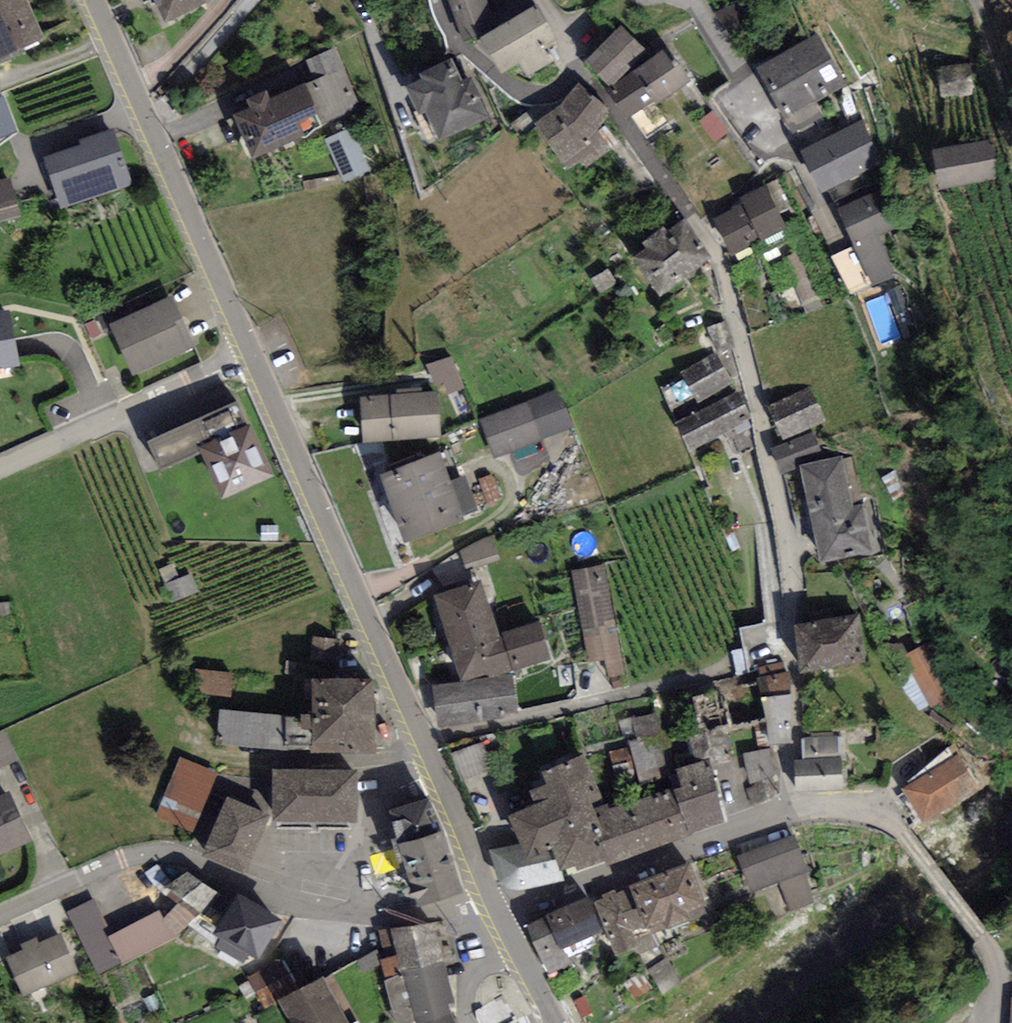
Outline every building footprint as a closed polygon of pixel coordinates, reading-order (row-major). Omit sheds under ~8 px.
[(27,0),(0,0),(0,54),(43,34),(27,0)] [(165,16),(200,0),(157,0),(165,16)] [(487,0),(452,0),(463,32),(494,21),(487,0)] [(555,37),(534,1),(479,33),(500,69),(517,59),(527,76),(556,59),(546,42),(555,37)] [(646,48),(621,23),(586,56),(611,82),(646,48)] [(845,83),(819,32),(757,65),(783,116),(845,83)] [(687,78),(666,47),(607,87),(629,118),(687,78)] [(452,52),(418,67),(421,74),(405,81),(418,109),(425,106),(439,135),(490,112),(472,74),(463,78),(452,52)] [(969,60),(936,64),(940,98),(974,94),(969,60)] [(351,104),(336,69),(310,81),(325,115),(351,104)] [(251,100),(234,108),(255,156),(327,124),(306,77),(270,93),(266,85),(248,93),(251,100)] [(609,107),(578,81),(561,103),(536,120),(561,158),(588,140),(609,107)] [(0,95),(0,138),(14,132),(0,95)] [(714,109),(702,117),(717,137),(728,129),(714,109)] [(346,178),(372,167),(353,124),(327,135),(346,178)] [(79,141),(43,154),(61,207),(133,183),(114,125),(78,137),(79,141)] [(835,134),(803,151),(821,188),(854,171),(835,134)] [(993,139),(934,146),(939,186),(998,178),(993,139)] [(0,178),(0,218),(19,213),(9,176),(0,178)] [(881,182),(835,204),(873,282),(897,270),(880,235),(902,224),(881,182)] [(786,226),(766,183),(741,194),(744,201),(714,215),(731,252),(786,226)] [(709,252),(683,216),(635,252),(661,287),(709,252)] [(171,292),(108,322),(133,374),(196,344),(171,292)] [(0,311),(0,367),(21,362),(10,309),(0,311)] [(455,353),(432,360),(442,392),(465,385),(455,353)] [(683,371),(697,398),(731,381),(717,353),(683,371)] [(810,387),(767,403),(780,437),(822,421),(810,387)] [(558,389),(480,417),(494,455),(572,427),(558,389)] [(439,390),(362,395),(364,439),(441,435),(439,390)] [(737,392),(678,419),(691,446),(743,422),(741,418),(748,415),(737,392)] [(236,395),(146,436),(159,465),(202,446),(222,491),(270,469),(236,395)] [(815,432),(783,443),(790,465),(823,454),(815,432)] [(441,448),(382,470),(406,533),(476,506),(463,472),(452,476),(441,448)] [(847,454),(799,463),(818,560),(877,548),(868,502),(857,505),(847,454)] [(489,534),(460,551),(464,562),(497,553),(489,534)] [(603,565),(572,572),(589,660),(604,657),(608,678),(625,675),(603,565)] [(483,577),(433,592),(459,679),(548,653),(538,619),(499,630),(483,577)] [(859,611),(795,619),(801,667),(865,659),(859,611)] [(899,653),(925,706),(960,690),(934,636),(899,653)] [(233,693),(236,669),(207,665),(204,690),(233,693)] [(373,673),(312,674),(312,714),(312,742),(313,748),(374,747),(373,673)] [(512,673),(430,682),(435,723),(517,714),(512,673)] [(789,691),(761,694),(766,716),(769,741),(789,741),(789,691)] [(684,708),(692,751),(730,744),(722,701),(684,708)] [(283,713),(219,707),(216,739),(286,748),(286,742),(312,742),(312,714),(283,713)] [(637,772),(677,763),(665,708),(625,717),(637,772)] [(454,748),(464,776),(491,766),(480,738),(454,748)] [(962,747),(902,783),(921,815),(981,779),(962,747)] [(604,804),(583,750),(540,767),(545,777),(528,786),(534,797),(508,811),(521,840),(489,849),(498,880),(520,891),(564,879),(561,865),(575,860),(578,865),(604,856),(606,861),(721,816),(709,752),(673,765),(680,781),(604,804)] [(222,774),(180,757),(156,814),(198,832),(222,774)] [(841,761),(794,762),(794,786),(841,785),(841,761)] [(357,764),(274,765),(275,818),(357,817),(357,764)] [(778,794),(772,775),(753,781),(755,785),(747,788),(751,802),(778,794)] [(9,791),(0,795),(0,854),(31,840),(9,791)] [(268,811),(226,793),(202,850),(244,867),(268,811)] [(460,885),(443,825),(400,837),(417,897),(460,885)] [(815,901),(792,836),(739,855),(751,889),(779,879),(790,910),(815,901)] [(715,904),(693,851),(628,878),(631,885),(592,901),(587,895),(525,921),(547,974),(576,961),(568,941),(602,927),(615,958),(661,939),(657,929),(715,904)] [(120,929),(132,952),(219,907),(197,866),(166,882),(176,900),(120,929)] [(282,914),(236,889),(215,928),(260,953),(282,914)] [(95,899),(69,910),(100,977),(125,965),(95,899)] [(392,929),(412,1022),(456,1022),(451,1000),(435,920),(392,929)] [(77,969),(61,930),(4,955),(20,994),(77,969)] [(249,974),(266,1004),(301,985),(284,955),(249,974)] [(280,998),(295,1022),(358,1022),(328,971),(280,998)] [(103,1022),(125,1022),(121,1015),(103,1022)]
